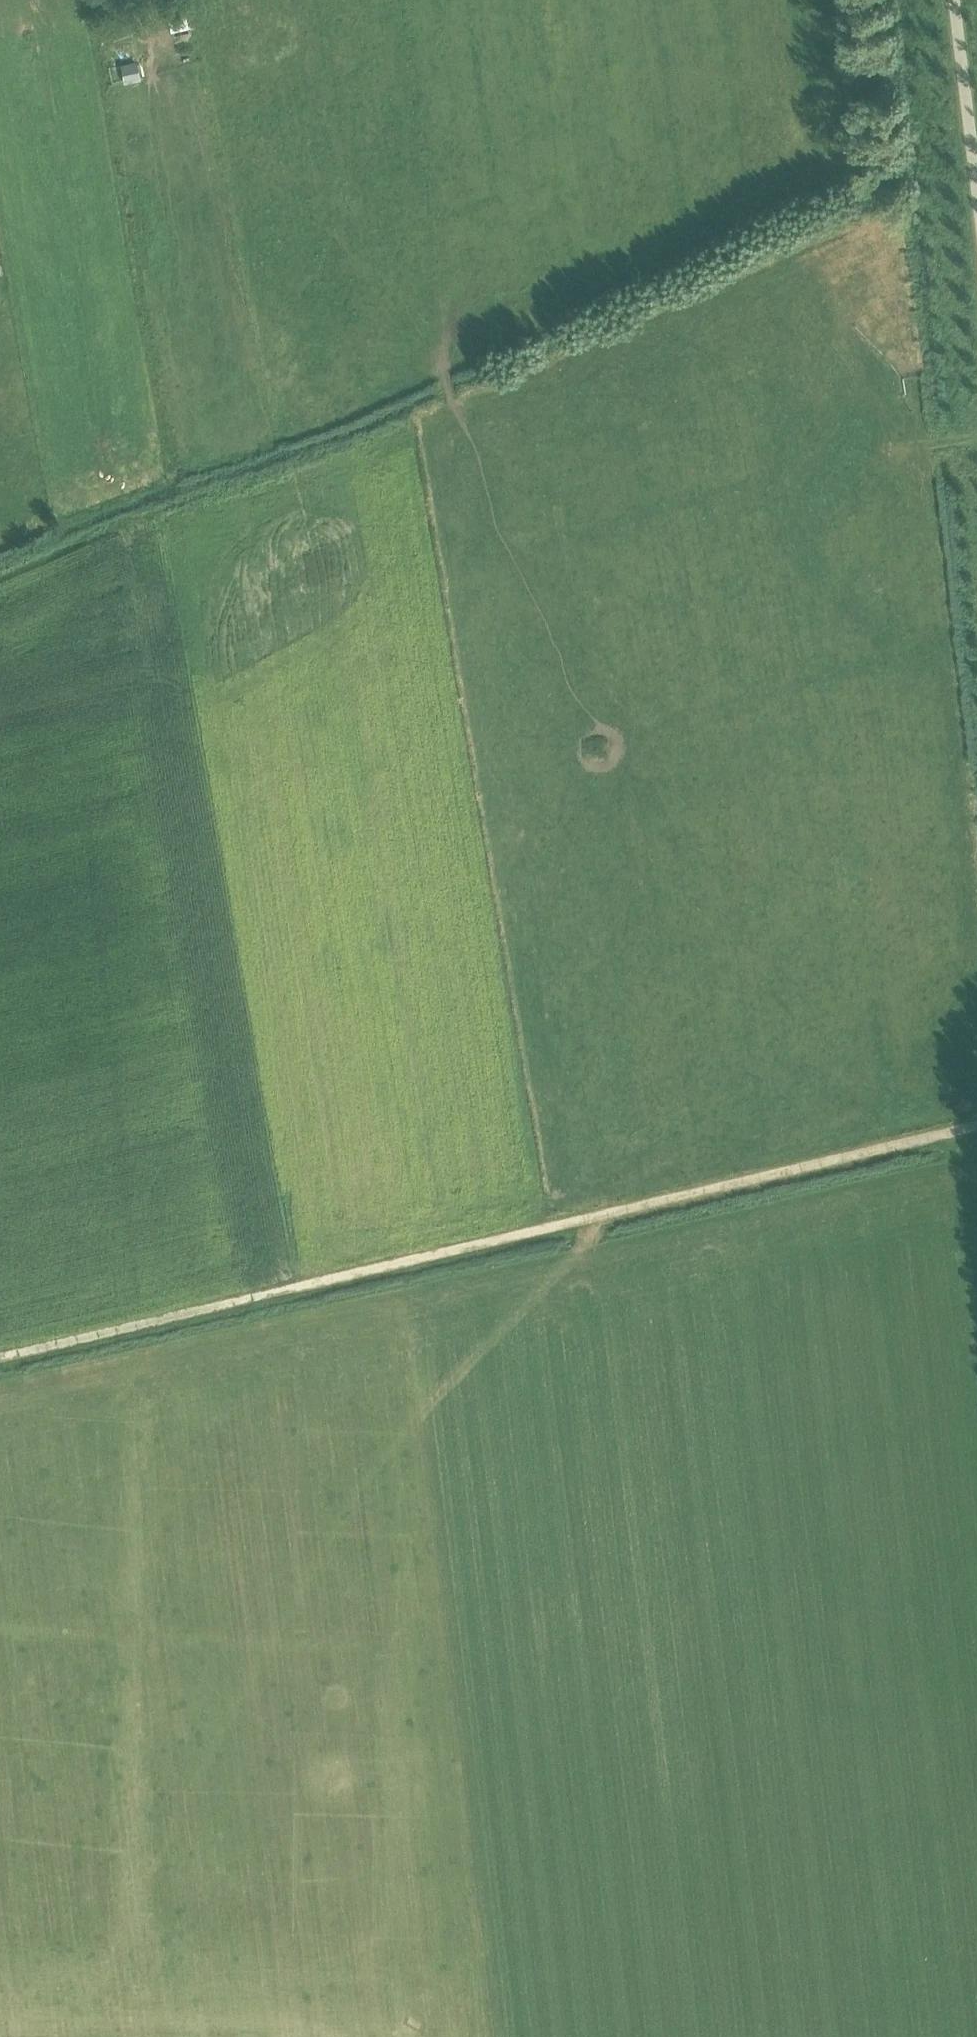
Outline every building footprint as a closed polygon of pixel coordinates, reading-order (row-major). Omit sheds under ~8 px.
[(188,17),(169,21),(172,37),(191,33),(188,17)] [(138,62),(121,65),(125,85),(142,81),(138,62)]
